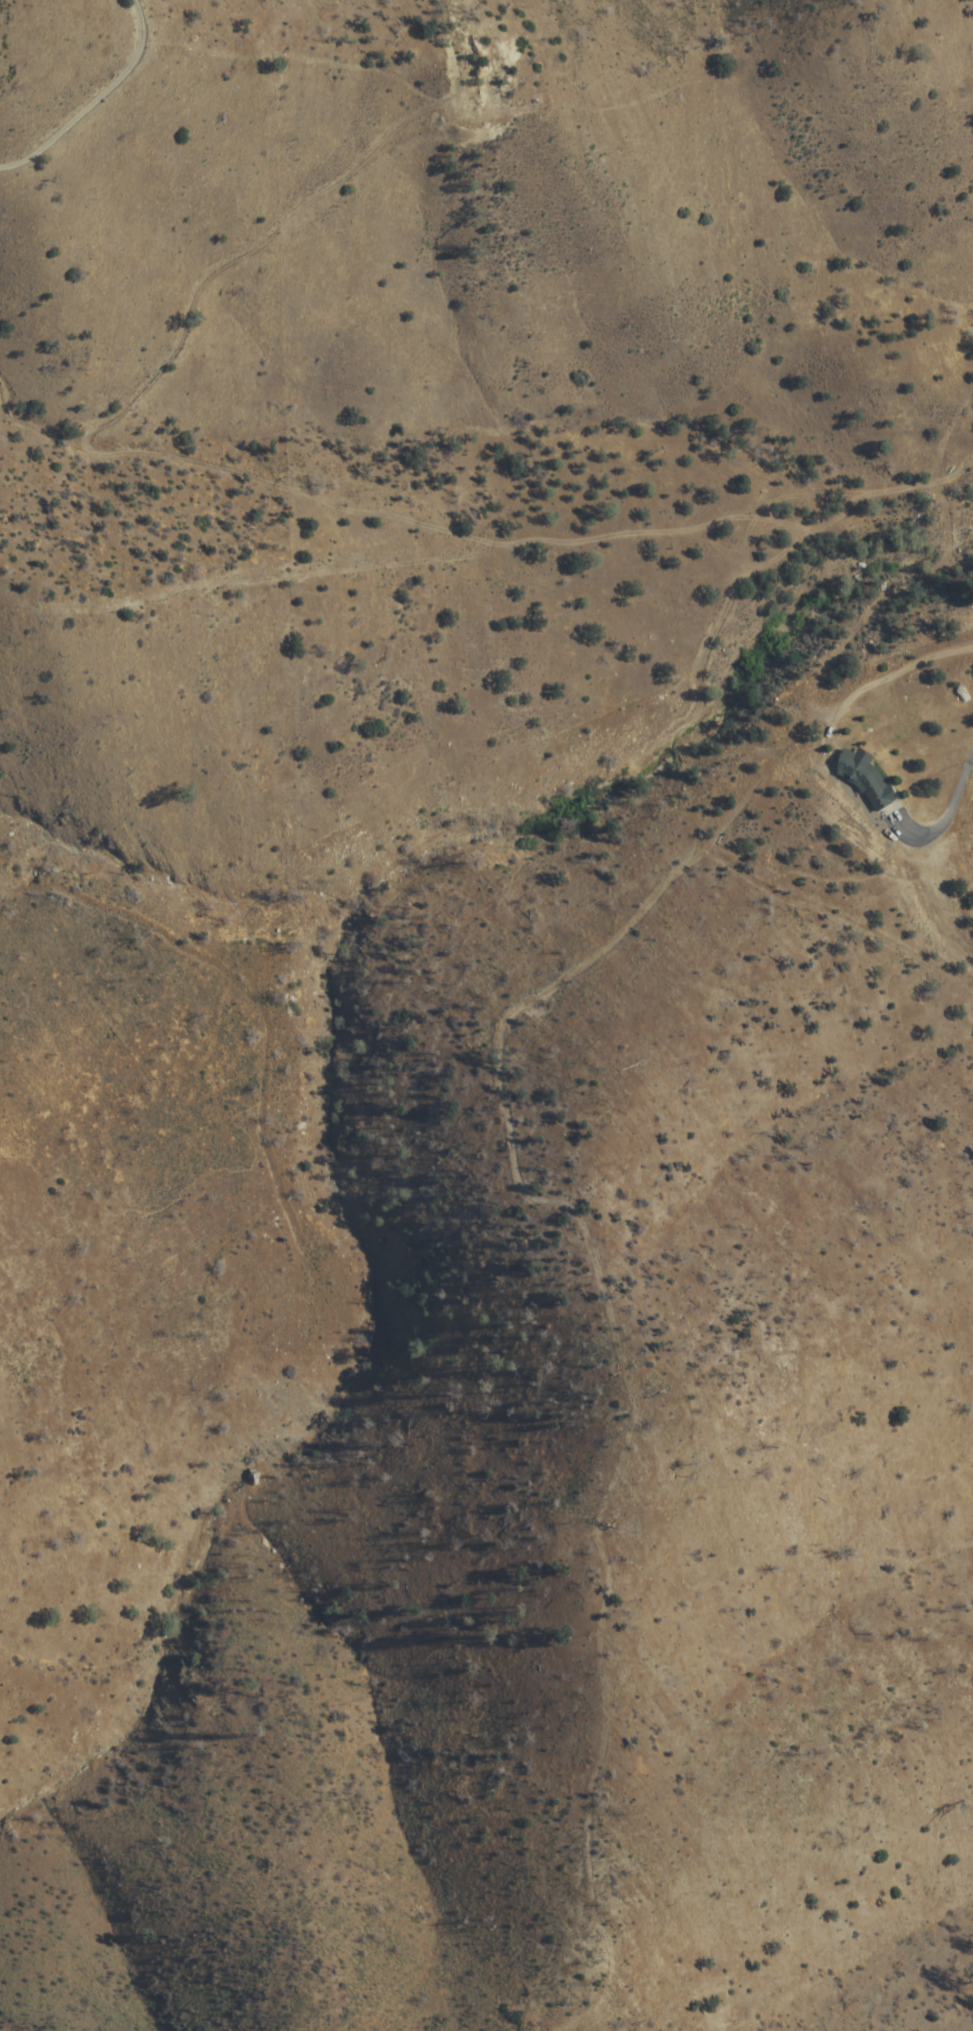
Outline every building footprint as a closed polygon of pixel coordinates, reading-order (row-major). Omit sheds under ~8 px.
[(896,801),(873,760),(870,761),(862,748),(852,754),(848,748),(836,756),(871,815),(896,801)]
